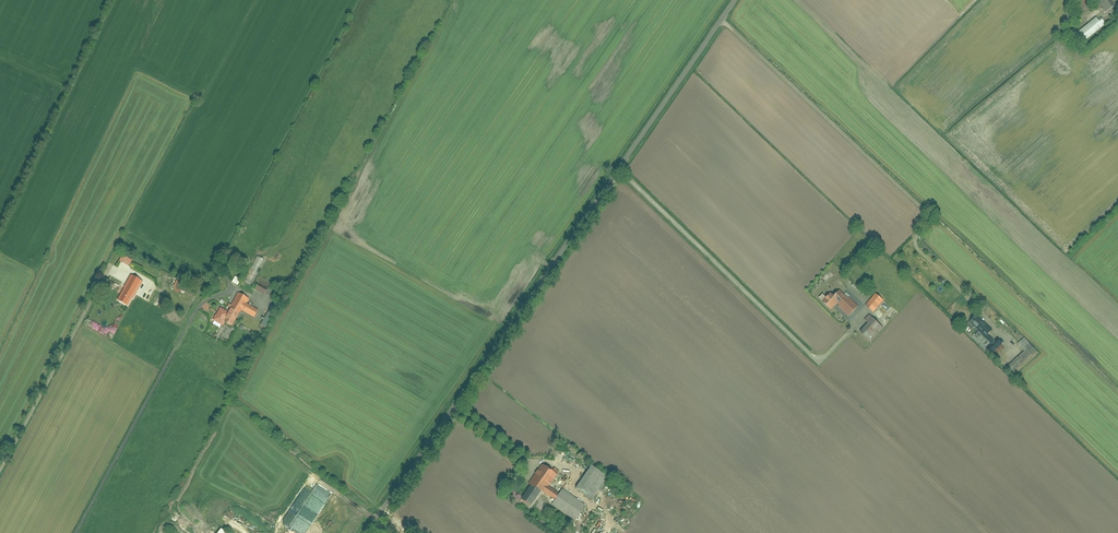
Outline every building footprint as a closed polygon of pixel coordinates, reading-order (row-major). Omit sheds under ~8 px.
[(1109,0),(1098,0),(1106,12),(1114,7),(1109,0)] [(1079,16),(1087,11),(1081,2),(1073,7),(1079,16)] [(1100,19),(1083,33),(1087,39),(1104,25),(1100,19)] [(123,255),(120,260),(134,268),(137,263),(123,255)] [(162,274),(145,266),(142,273),(158,281),(162,274)] [(118,299),(128,304),(140,281),(130,276),(118,299)] [(253,288),(270,296),(272,290),(266,288),(269,281),(258,276),(253,288)] [(863,291),(849,278),(846,281),(860,294),(863,291)] [(193,290),(175,282),(172,290),(190,297),(193,290)] [(227,312),(218,308),(214,316),(212,320),(222,325),(224,321),(233,325),(240,311),(253,318),(257,310),(246,304),(249,298),(238,292),(227,312)] [(883,302),(874,292),(868,298),(871,300),(867,305),(873,312),(883,302)] [(171,297),(164,293),(159,304),(166,308),(171,297)] [(823,293),(818,299),(830,310),(835,305),(847,316),(854,309),(836,293),(832,297),(829,294),(826,297),(823,293)] [(280,303),(274,299),(260,323),(266,326),(280,303)] [(882,327),(871,314),(865,320),(870,325),(861,332),(868,339),(882,327)] [(992,332),(976,316),(969,322),(978,331),(991,345),(986,350),(992,355),(1002,344),(997,339),(995,342),(988,336),(992,332)] [(1008,367),(1015,375),(1038,353),(1023,337),(1016,344),(1024,352),(1008,367)] [(560,454),(553,449),(548,456),(555,461),(560,454)] [(556,473),(542,463),(519,497),(533,507),(542,493),(553,500),(551,504),(575,520),(584,507),(560,490),(558,493),(547,486),(556,473)] [(607,481),(589,468),(575,487),(593,500),(607,481)]
